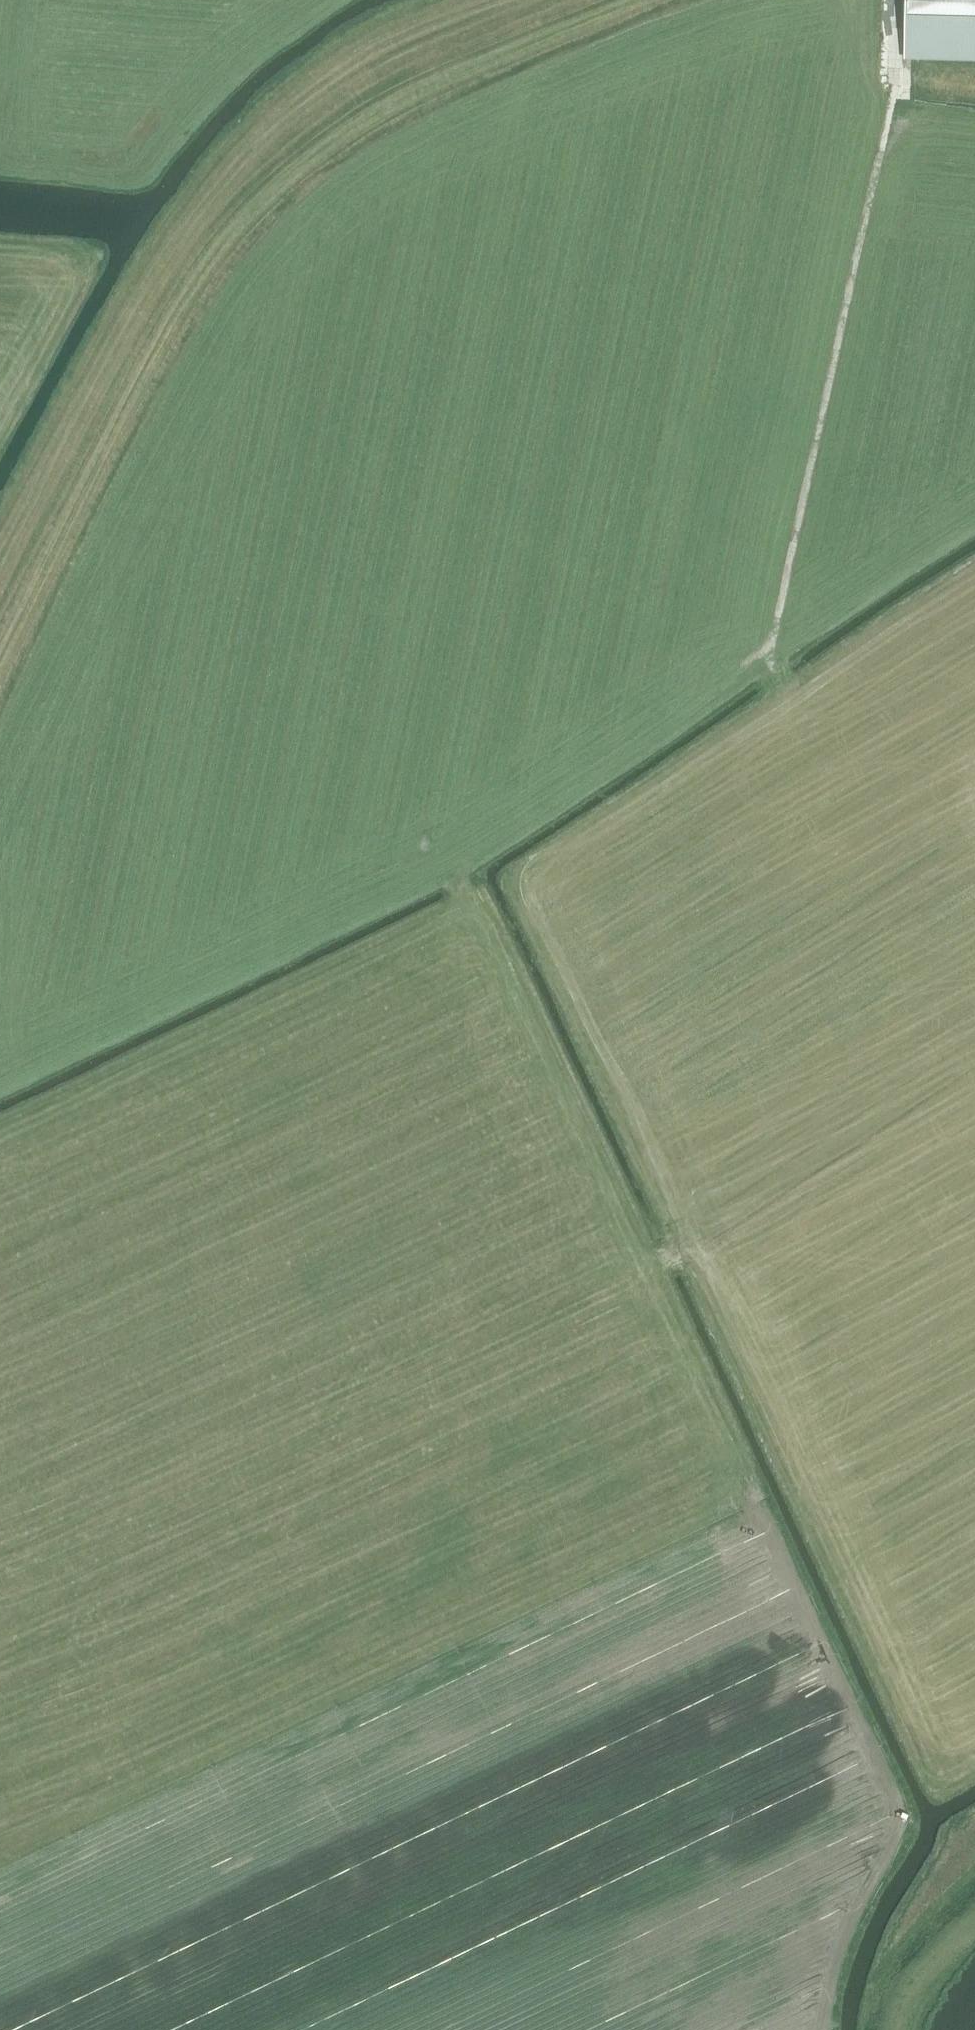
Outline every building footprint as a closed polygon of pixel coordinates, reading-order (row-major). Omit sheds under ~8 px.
[(974,59),(974,0),(906,0),(904,57),(974,59)]
